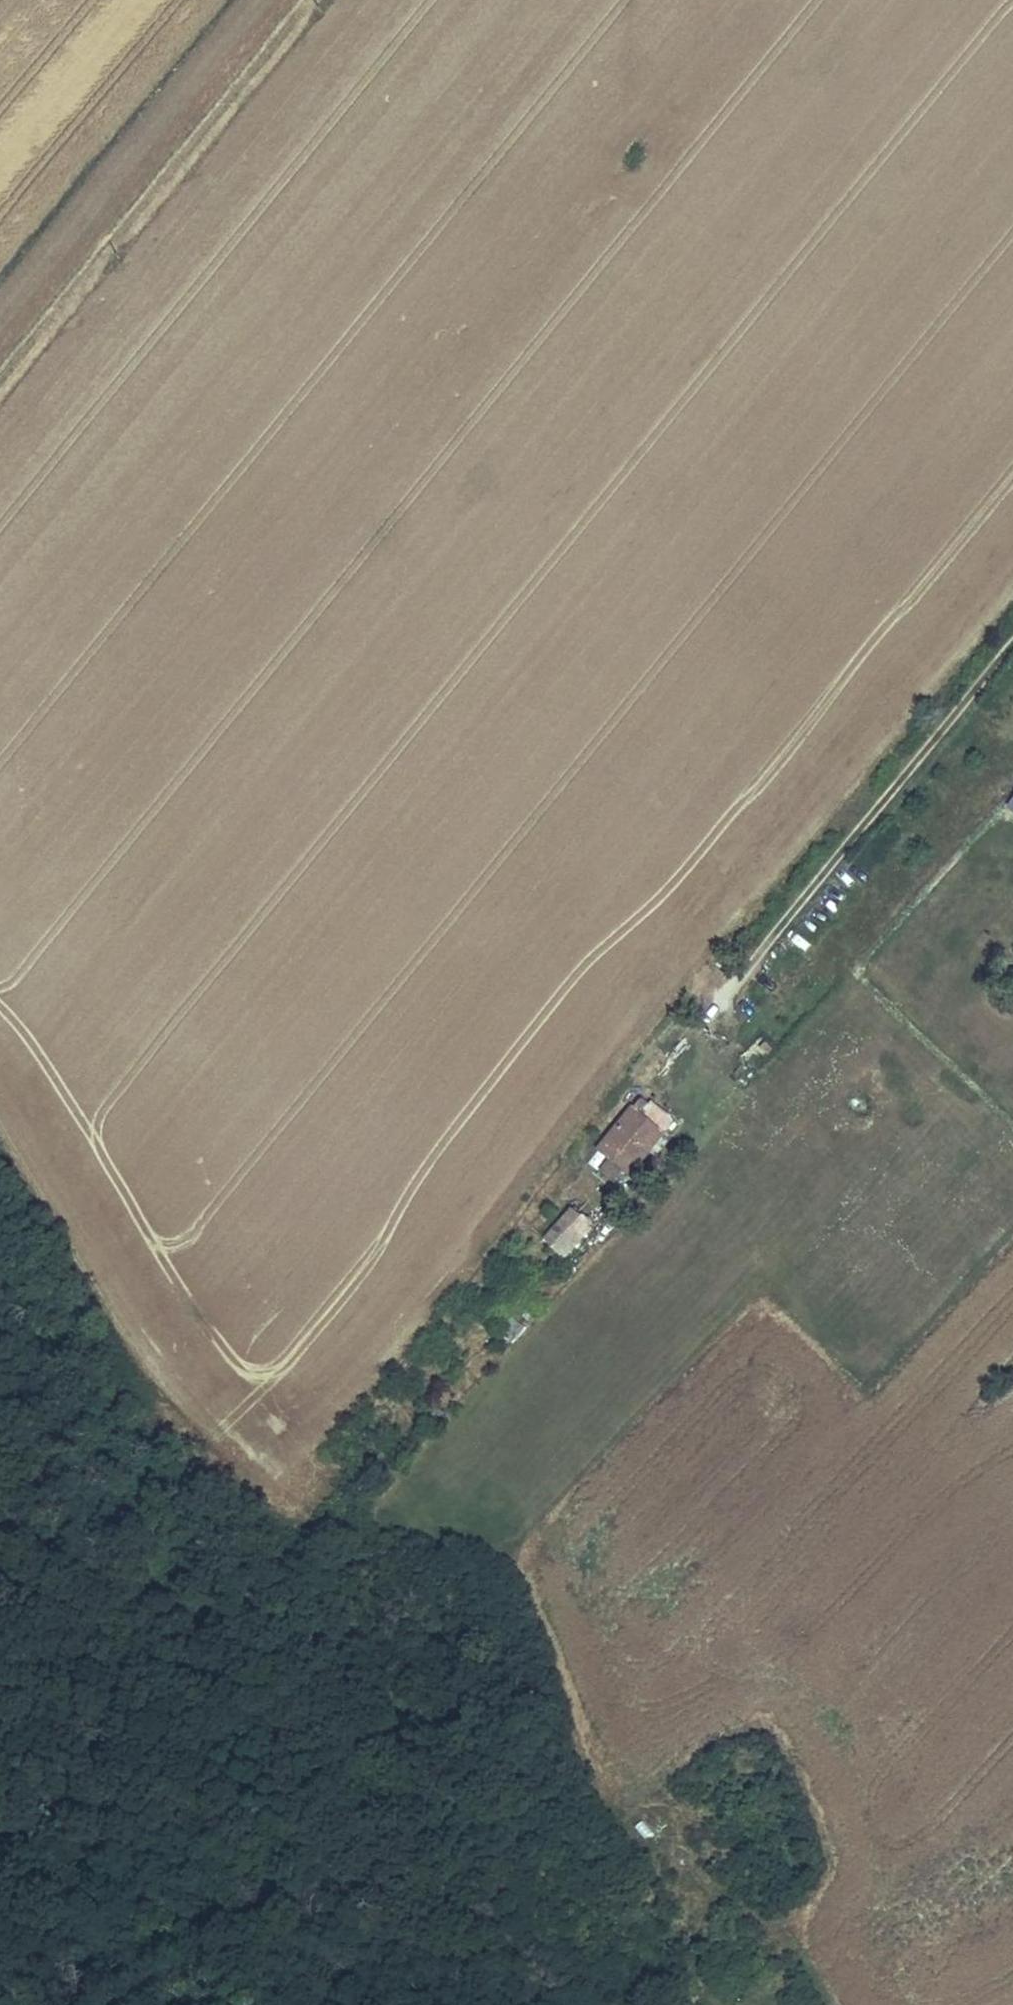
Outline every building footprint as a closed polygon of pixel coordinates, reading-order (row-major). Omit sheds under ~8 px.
[(1004,805),(1012,812),(1012,795),(1004,805)] [(635,1113),(597,1161),(630,1186),(669,1138),(635,1113)] [(573,1216),(546,1246),(564,1260),(589,1230),(573,1216)]
